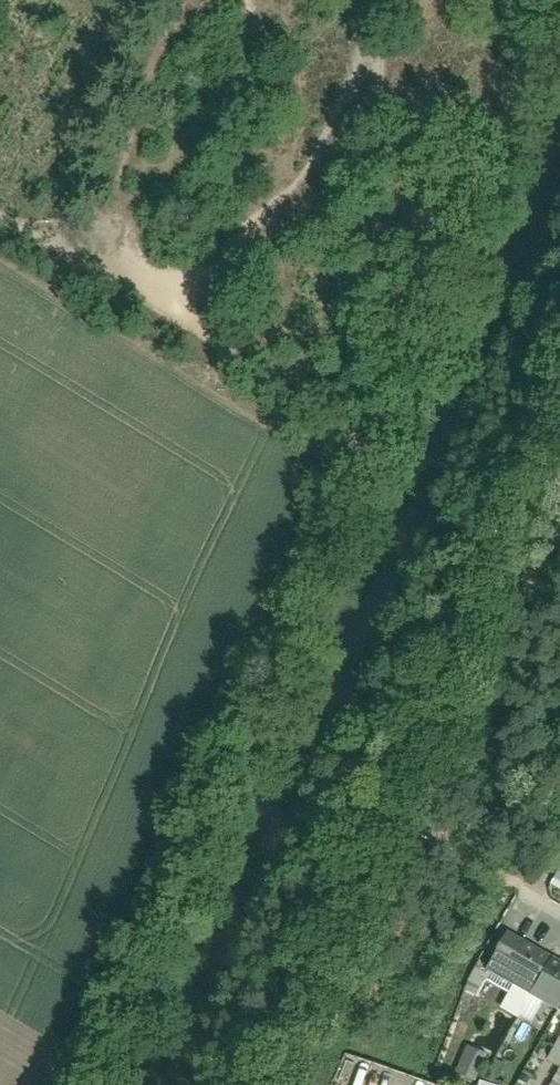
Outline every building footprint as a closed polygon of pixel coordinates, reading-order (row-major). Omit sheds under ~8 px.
[(510,933),(490,971),(559,1011),(559,962),(510,933)] [(454,1075),(476,1083),(487,1053),(466,1045),(454,1075)] [(486,1077),(497,1082),(506,1063),(495,1058),(486,1077)] [(557,1068),(547,1062),(535,1084),(537,1084),(547,1084),(557,1068)]
